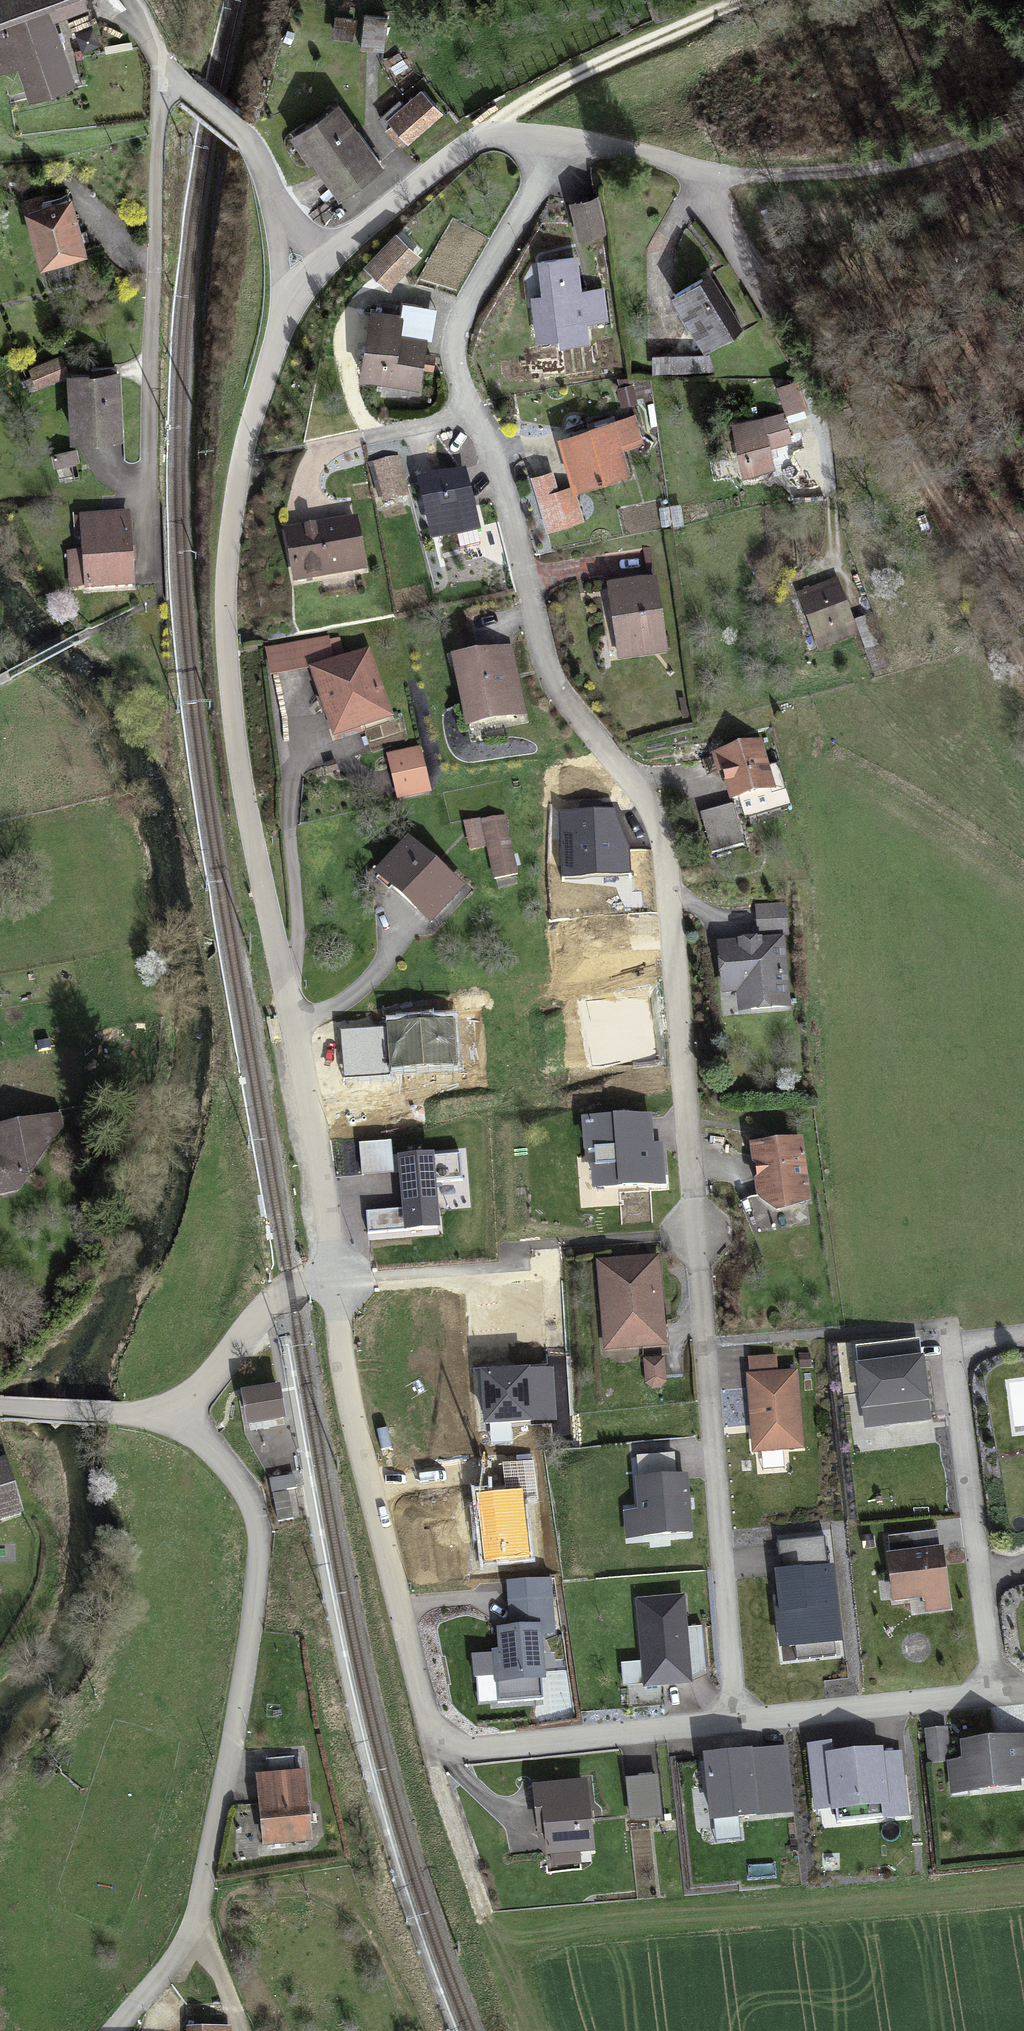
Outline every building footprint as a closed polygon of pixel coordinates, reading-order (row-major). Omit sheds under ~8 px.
[(17,71),(29,106),(77,87),(54,22),(87,9),(83,0),(0,0),(0,76),(17,71)] [(362,19),(360,47),(385,48),(387,21),(362,19)] [(378,115),(386,125),(384,127),(404,150),(447,113),(422,84),(402,101),(399,97),(378,115)] [(382,163),(337,99),(291,131),(310,159),(313,157),(338,193),(382,163)] [(72,188),(24,200),(39,257),(87,245),(72,188)] [(599,192),(569,197),(576,238),(606,233),(599,192)] [(396,229),(363,261),(388,286),(421,254),(396,229)] [(574,253),(541,256),(544,291),(531,292),(535,337),(556,335),(556,341),(589,338),(587,319),(607,318),(604,285),(577,287),(574,253)] [(709,268),(671,289),(705,348),(743,326),(709,268)] [(370,304),(358,373),(419,384),(422,366),(433,368),(436,352),(425,350),(428,332),(401,328),(404,310),(370,304)] [(62,351),(27,365),(36,386),(70,372),(62,351)] [(711,351),(653,352),(653,370),(711,370),(711,351)] [(68,366),(70,433),(124,431),(121,364),(68,366)] [(778,406),(729,418),(741,472),(774,464),(769,443),(789,439),(782,409),(803,404),(797,375),(772,381),(778,406)] [(635,411),(560,431),(575,484),(630,469),(624,447),(643,441),(635,411)] [(76,446),(53,451),(56,465),(79,459),(76,446)] [(368,462),(376,501),(407,495),(399,456),(368,462)] [(466,466),(416,477),(430,539),(480,528),(466,466)] [(551,468),(531,473),(547,529),(584,519),(573,481),(557,486),(551,468)] [(130,509),(79,513),(81,549),(67,550),(69,587),(134,583),(130,509)] [(358,514),(283,527),(292,581),(368,569),(358,514)] [(656,575),(605,582),(617,660),(668,652),(656,575)] [(838,577),(796,592),(817,650),(859,635),(864,650),(877,645),(867,616),(853,621),(838,577)] [(270,674),(308,668),(332,736),(393,716),(370,647),(345,652),(340,635),(332,638),(331,634),(266,647),(270,674)] [(514,643),(452,654),(464,723),(526,713),(514,643)] [(885,648),(868,656),(876,676),(894,668),(885,648)] [(769,767),(761,740),(714,753),(729,802),(739,799),(744,817),(788,804),(777,765),(769,767)] [(421,744),(385,752),(396,798),(431,790),(421,744)] [(581,810),(560,811),(561,878),(630,876),(629,848),(613,849),(612,808),(601,808),(601,801),(581,801),(581,810)] [(734,806),(702,814),(712,852),(745,843),(734,806)] [(519,875),(507,813),(465,821),(470,849),(487,846),(494,880),(519,875)] [(465,884),(408,832),(373,870),(431,922),(465,884)] [(789,936),(786,903),(755,905),(757,937),(717,940),(722,994),(736,993),(738,1011),(791,1007),(785,935),(789,936)] [(387,1027),(341,1029),(344,1078),(392,1075),(391,1067),(457,1062),(454,1017),(387,1021),(387,1027)] [(652,1113),(582,1117),(584,1148),(595,1147),(595,1163),(591,1164),(593,1187),(666,1183),(664,1139),(653,1140),(652,1113)] [(0,1124),(0,1195),(20,1190),(61,1130),(59,1114),(0,1124)] [(810,1199),(801,1135),(748,1140),(757,1195),(776,1210),(810,1199)] [(462,1179),(459,1153),(400,1159),(405,1208),(364,1212),(367,1236),(438,1229),(433,1182),(462,1179)] [(660,1254),(596,1259),(603,1350),(667,1345),(660,1254)] [(476,1283),(480,1337),(487,1336),(508,1335),(546,1332),(545,1311),(526,1312),(524,1280),(476,1283)] [(931,1420),(920,1338),(856,1345),(858,1362),(855,1362),(863,1428),(931,1420)] [(804,1448),(798,1369),(778,1370),(777,1354),(748,1356),(750,1371),(746,1371),(752,1452),(804,1448)] [(664,1356),(643,1357),(645,1382),(652,1388),(661,1388),(666,1381),(664,1356)] [(549,1365),(481,1369),(484,1424),(534,1421),(532,1391),(551,1390),(549,1365)] [(286,1416),(280,1383),(240,1390),(246,1423),(286,1416)] [(553,1419),(551,1390),(532,1391),(534,1421),(553,1419)] [(24,1511),(0,1439),(0,1519),(24,1511)] [(636,1454),(638,1475),(635,1475),(637,1509),(624,1510),(626,1536),(692,1532),(688,1471),(677,1472),(676,1451),(636,1454)] [(479,1494),(486,1559),(529,1555),(524,1498),(539,1496),(535,1459),(505,1462),(508,1491),(479,1494)] [(294,1474),(269,1477),(271,1491),(296,1488),(294,1474)] [(288,1490),(273,1493),(277,1520),(293,1518),(288,1490)] [(925,1613),(952,1610),(944,1544),(940,1544),(938,1530),(889,1536),(891,1552),(887,1553),(893,1600),(923,1596),(925,1613)] [(777,1593),(773,1594),(779,1648),(796,1646),(798,1658),(836,1654),(834,1641),(842,1640),(835,1563),(826,1564),(823,1538),(779,1542),(782,1568),(775,1569),(777,1593)] [(509,1625),(496,1626),(498,1648),(491,1648),(492,1652),(475,1653),(478,1703),(544,1698),(543,1679),(546,1679),(543,1633),(554,1633),(550,1580),(507,1583),(508,1599),(514,1599),(516,1624),(509,1625)] [(685,1594),(636,1598),(641,1661),(622,1663),(624,1684),(642,1683),(642,1686),(692,1682),(705,1670),(702,1626),(687,1627),(685,1594)] [(951,1793),(1023,1786),(1022,1778),(1023,1778),(1023,1735),(961,1741),(963,1759),(948,1761),(951,1793)] [(788,1745),(703,1751),(709,1820),(794,1812),(788,1745)] [(883,1746),(825,1752),(832,1811),(890,1803),(883,1746)] [(305,1769),(256,1774),(262,1845),(312,1841),(305,1769)] [(626,1776),(629,1819),(661,1816),(658,1774),(626,1776)] [(595,1850),(588,1777),(532,1783),(537,1834),(545,1834),(547,1855),(595,1850)]
